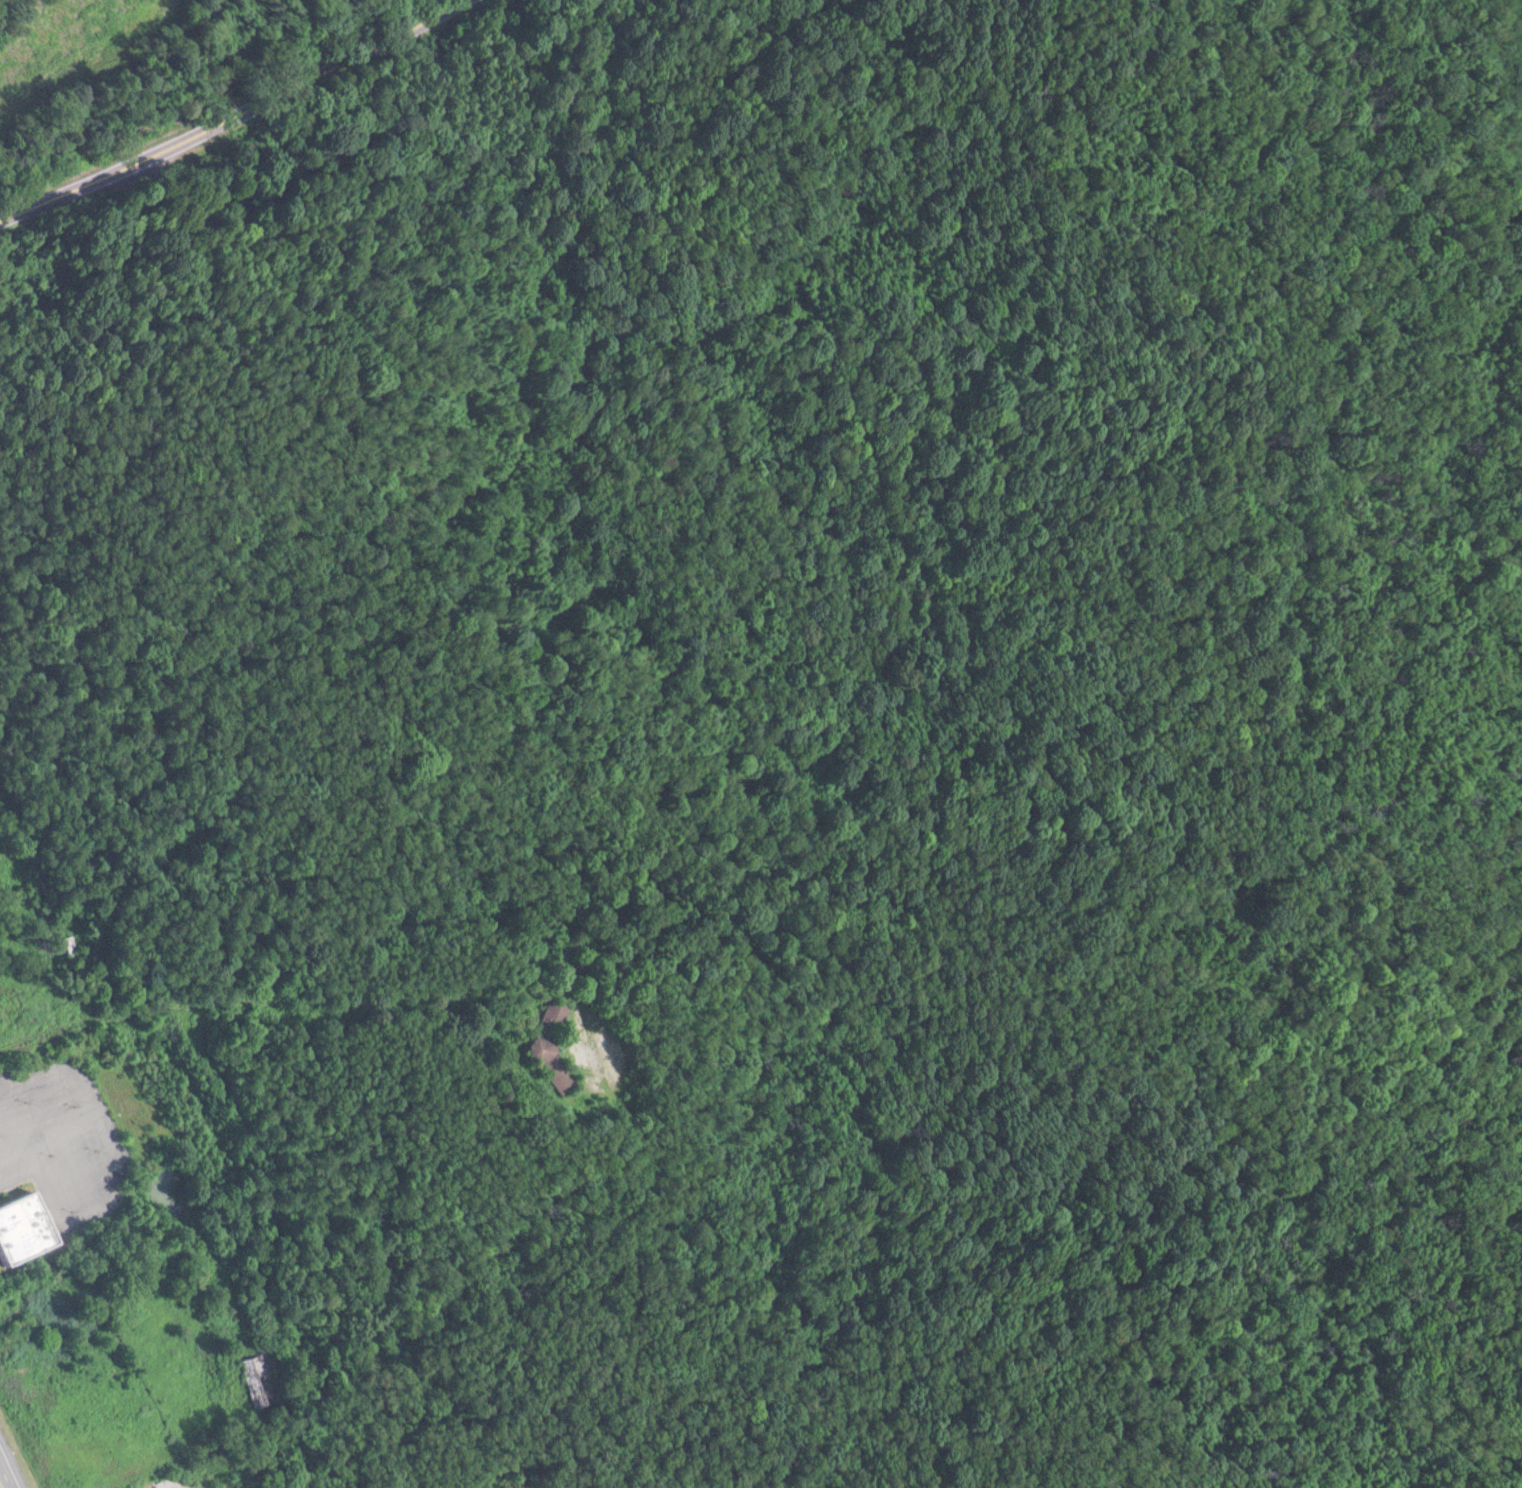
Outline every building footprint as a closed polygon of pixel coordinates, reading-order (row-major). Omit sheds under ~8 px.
[(50,1237),(0,1259),(0,1192),(25,1181),(50,1237)]
